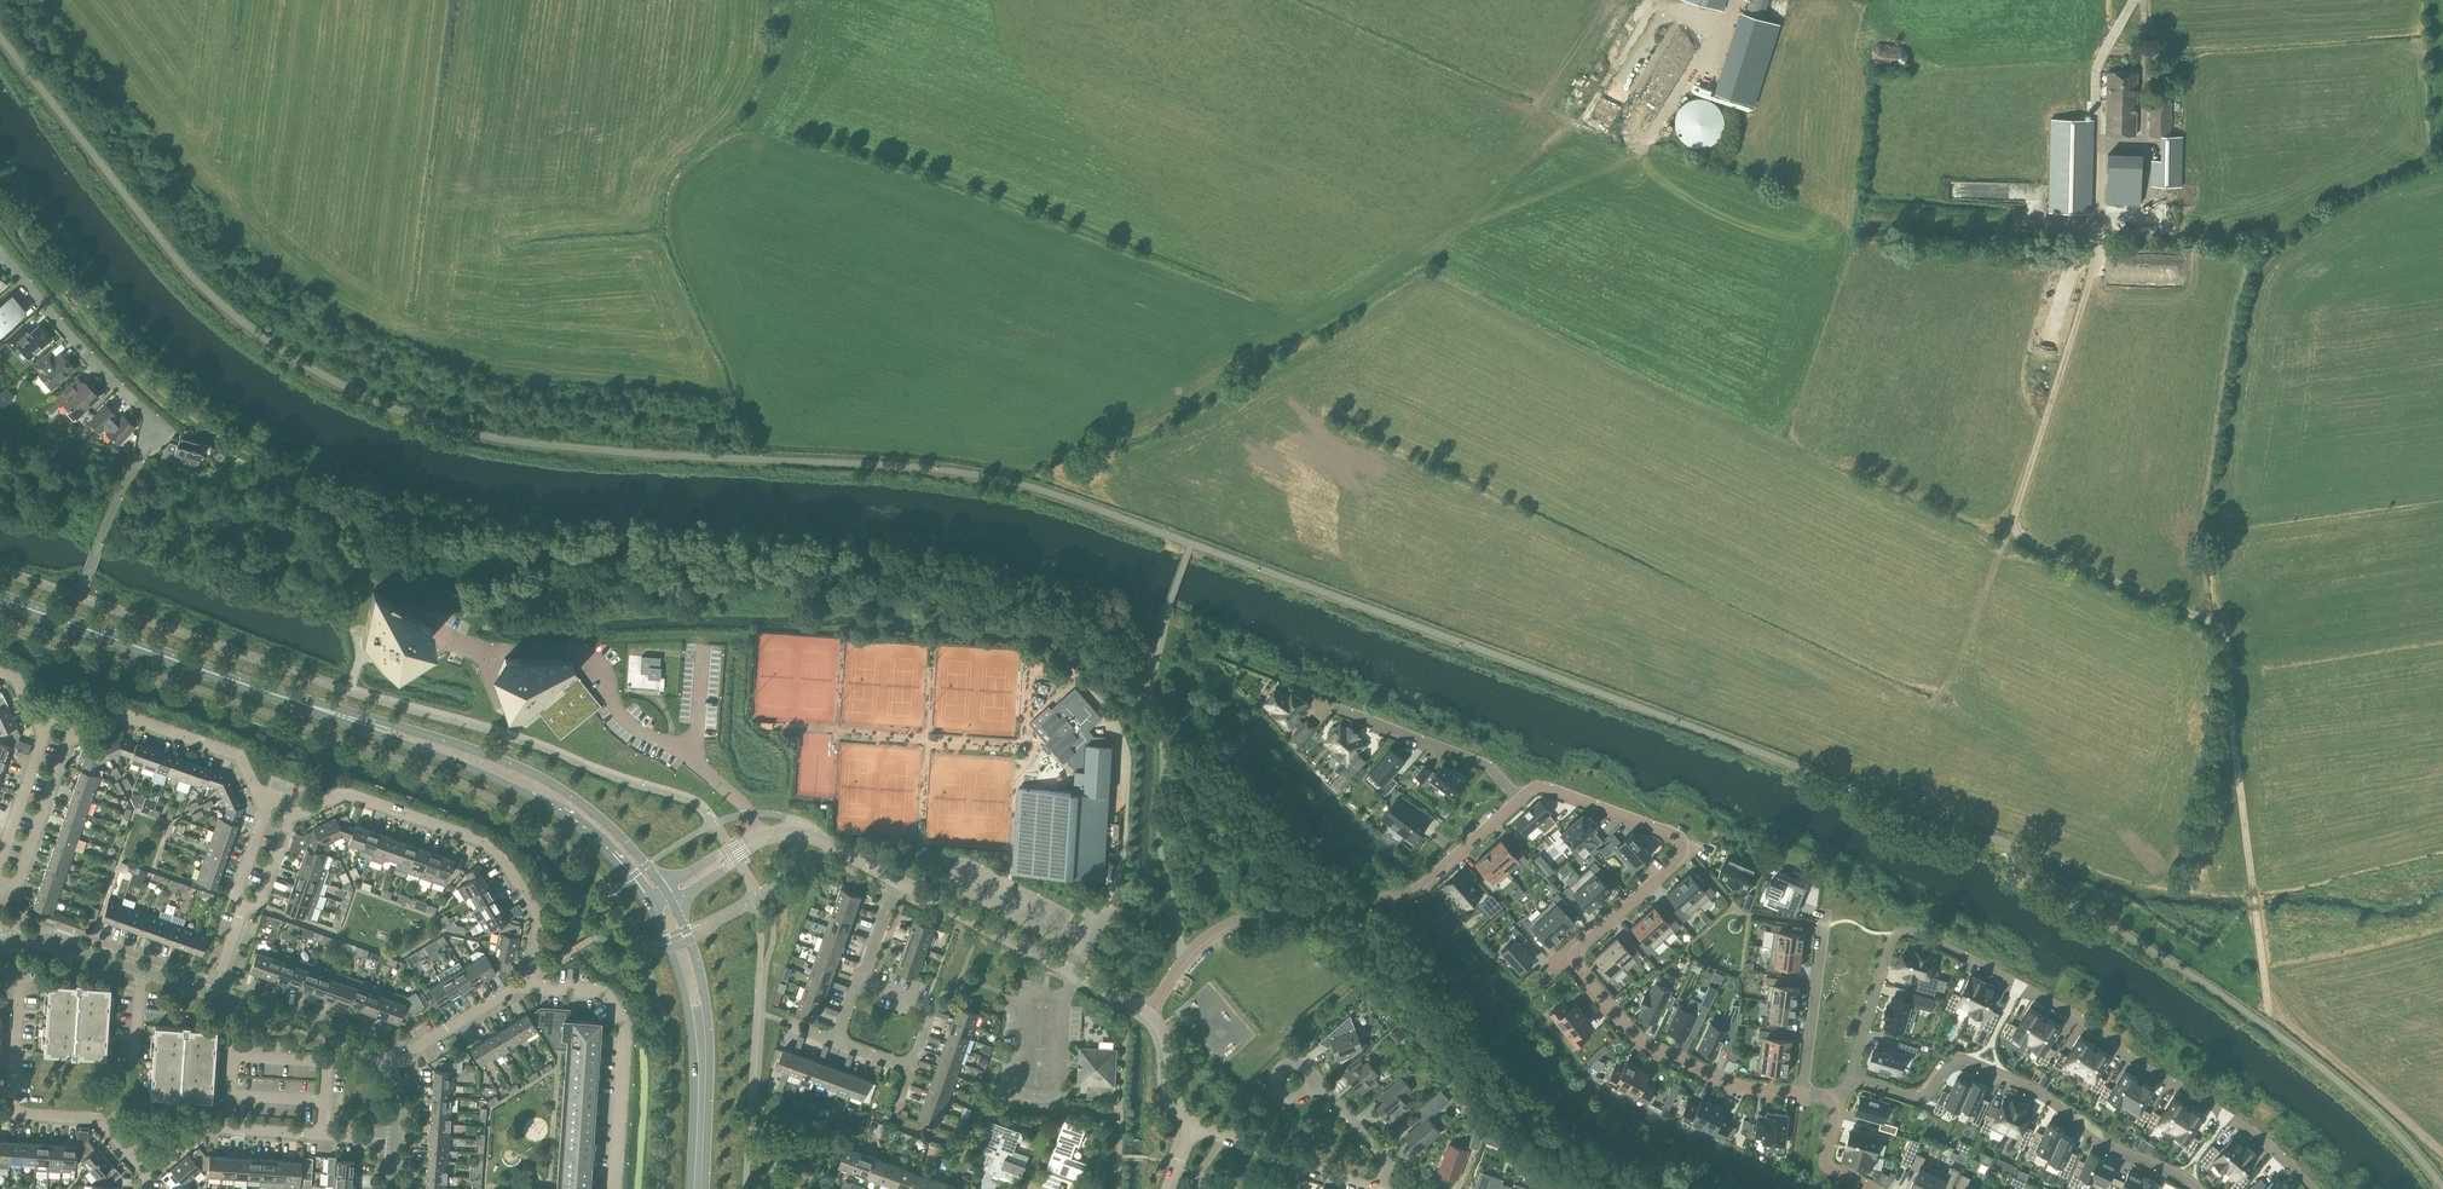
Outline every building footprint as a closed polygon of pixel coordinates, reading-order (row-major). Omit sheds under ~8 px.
[(1723,10),(1726,0),(1691,0),(1723,10)] [(1657,12),(1629,65),(1641,72),(1650,54),(1653,55),(1659,45),(1656,43),(1669,18),(1657,12)] [(1901,68),(1904,65),(1906,62),(1907,54),(1903,48),(1879,44),(1873,49),(1871,57),(1876,65),(1901,68)] [(1671,51),(1667,60),(1686,68),(1689,59),(1671,51)] [(2137,72),(2108,71),(2106,135),(2135,136),(2137,72)] [(2161,136),(2171,136),(2171,101),(2150,101),(2150,137),(2161,137),(2161,136)] [(2094,120),(2051,119),(2049,212),(2092,213),(2094,120)] [(2161,136),(2161,137),(2160,160),(2151,160),(2151,186),(2182,187),(2183,136),(2171,136),(2161,136)] [(1718,143),(1713,143),(1713,151),(1703,150),(1704,142),(1684,140),(1683,153),(1716,156),(1718,143)] [(2142,154),(2108,153),(2106,203),(2141,204),(2142,154)] [(4,323),(8,328),(19,318),(22,315),(23,314),(23,313),(23,312),(23,311),(22,311),(22,310),(21,310),(20,310),(19,310),(18,310),(15,313),(12,310),(15,308),(8,300),(6,302),(5,302),(0,306),(0,326),(4,323)] [(23,334),(18,328),(5,339),(10,346),(23,362),(34,352),(36,354),(42,348),(41,347),(49,340),(38,327),(29,334),(26,331),(23,334)] [(52,362),(47,356),(35,366),(40,372),(38,374),(51,389),(60,381),(61,382),(67,377),(66,376),(74,369),(61,354),(52,362)] [(82,384),(76,378),(55,398),(61,404),(63,402),(77,417),(98,397),(94,392),(95,391),(90,385),(88,386),(84,382),(82,384)] [(0,396),(0,400),(3,406),(14,401),(9,392),(0,396)] [(51,403),(46,408),(51,413),(56,408),(51,403)] [(120,419),(105,405),(89,422),(100,432),(104,429),(107,432),(106,433),(118,444),(135,427),(123,416),(120,419)] [(202,451),(198,450),(201,440),(180,434),(180,436),(178,444),(177,444),(172,459),(198,466),(202,451)] [(221,461),(224,455),(219,451),(215,456),(221,461)] [(380,480),(375,492),(388,497),(393,484),(380,480)] [(431,628),(373,591),(363,640),(379,644),(380,659),(397,661),(426,644),(431,628)] [(665,678),(660,678),(660,679),(648,678),(648,673),(641,673),(642,656),(629,656),(627,688),(664,690),(665,678)] [(642,656),(641,673),(648,673),(648,678),(660,679),(660,678),(661,667),(660,667),(660,657),(642,656)] [(576,674),(570,657),(505,657),(499,675),(509,704),(525,713),(537,704),(546,715),(564,737),(594,713),(602,706),(576,674)] [(1018,788),(1013,872),(1104,878),(1106,852),(1109,795),(1110,789),(1112,744),(1106,737),(1094,736),(1089,730),(1092,727),(1102,718),(1079,691),(1076,688),(1063,699),(1052,709),(1055,712),(1042,723),(1054,736),(1047,742),(1051,747),(1055,751),(1059,756),(1065,763),(1067,760),(1076,770),(1075,792),(1018,788)] [(1275,689),(1265,705),(1275,711),(1273,714),(1293,727),(1294,724),(1301,729),(1297,734),(1304,740),(1316,727),(1308,720),(1306,723),(1298,718),(1308,704),(1292,693),(1289,698),(1275,689)] [(6,705),(5,703),(6,702),(2,692),(0,692),(0,722),(12,716),(7,705),(6,705)] [(20,734),(17,727),(12,716),(0,722),(0,742),(11,746),(12,743),(18,740),(20,734)] [(1326,734),(1326,735),(1326,736),(1327,736),(1327,737),(1327,738),(1328,738),(1328,739),(1326,741),(1335,748),(1338,751),(1336,753),(1336,754),(1343,760),(1335,770),(1341,775),(1333,784),(1341,790),(1348,782),(1366,761),(1356,752),(1361,746),(1363,744),(1356,738),(1359,736),(1350,728),(1347,730),(1341,725),(1338,728),(1337,728),(1336,728),(1336,727),(1335,727),(1334,727),(1333,727),(1332,727),(1331,727),(1331,728),(1330,728),(1329,728),(1329,729),(1328,729),(1328,730),(1327,730),(1327,731),(1327,732),(1326,733),(1326,734)] [(103,745),(110,758),(120,753),(119,737),(103,745)] [(131,757),(136,743),(119,737),(120,753),(131,757)] [(6,759),(11,746),(0,742),(0,756),(6,759)] [(131,757),(129,762),(142,766),(149,748),(136,743),(131,757)] [(1416,744),(1408,748),(1413,758),(1422,754),(1416,744)] [(110,758),(103,745),(87,753),(99,763),(110,758)] [(149,748),(142,766),(155,771),(161,752),(149,748)] [(1390,748),(1370,771),(1384,784),(1379,789),(1386,795),(1393,786),(1397,782),(1391,776),(1392,775),(1393,775),(1398,771),(1397,770),(1404,761),(1390,748)] [(174,756),(161,752),(155,771),(151,780),(164,784),(167,775),(174,756)] [(95,775),(95,774),(99,763),(87,753),(81,770),(95,775)] [(179,779),(186,761),(174,756),(167,775),(179,779)] [(186,761),(179,779),(192,784),(198,765),(186,761)] [(1425,765),(1416,776),(1428,785),(1432,779),(1455,796),(1466,781),(1465,781),(1465,780),(1466,778),(1459,772),(1457,774),(1452,770),(1451,771),(1443,764),(1436,773),(1432,771),(1432,770),(1425,765)] [(205,788),(206,783),(211,769),(198,765),(192,784),(205,788)] [(206,783),(217,787),(228,775),(211,769),(206,783)] [(100,776),(95,774),(95,775),(81,770),(77,782),(96,789),(100,776)] [(222,798),(236,791),(228,775),(217,787),(222,798)] [(128,777),(122,780),(127,790),(133,787),(128,777)] [(113,784),(118,794),(124,791),(119,781),(113,784)] [(73,795),(91,801),(96,789),(77,782),(73,795)] [(1395,801),(1382,818),(1391,825),(1392,823),(1407,834),(1405,835),(1414,842),(1429,822),(1420,815),(1419,817),(1405,806),(1406,804),(1397,798),(1402,792),(1393,786),(1386,795),(1395,801)] [(236,791),(222,798),(227,808),(243,808),(236,791)] [(68,807),(87,813),(91,801),(73,795),(68,807)] [(1550,815),(1552,813),(1540,800),(1514,822),(1526,836),(1538,825),(1545,832),(1556,822),(1550,815)] [(152,802),(148,813),(153,815),(155,809),(157,804),(152,802)] [(188,806),(191,812),(200,807),(198,802),(188,806)] [(64,819),(83,826),(87,813),(68,807),(64,819)] [(227,808),(224,819),(237,824),(243,808),(227,808)] [(192,815),(195,820),(205,816),(202,810),(192,815)] [(350,838),(355,825),(355,824),(351,823),(347,814),(336,819),(336,818),(325,823),(333,841),(344,836),(350,838)] [(1583,814),(1561,834),(1572,846),(1570,848),(1576,854),(1585,846),(1590,852),(1603,841),(1596,833),(1598,831),(1594,827),(1597,825),(1590,817),(1587,819),(1583,814)] [(224,819),(219,817),(214,830),(233,837),(237,824),(224,819)] [(60,832),(78,838),(83,826),(64,819),(60,832)] [(178,822),(177,825),(174,824),(172,829),(178,831),(185,834),(187,828),(185,827),(186,825),(178,822)] [(320,853),(320,852),(322,847),(333,841),(325,823),(314,828),(314,830),(303,835),(308,844),(307,847),(307,848),(320,853)] [(350,838),(348,843),(361,848),(367,829),(355,825),(350,838)] [(373,852),(380,833),(367,829),(361,848),(373,852)] [(233,837),(214,830),(210,843),(229,849),(233,837)] [(55,844),(74,850),(78,838),(60,832),(55,844)] [(1611,840),(1600,850),(1606,857),(1614,850),(1625,862),(1625,861),(1631,857),(1639,866),(1652,855),(1644,846),(1645,846),(1633,832),(1622,842),(1617,847),(1611,840)] [(380,833),(373,852),(371,859),(383,863),(384,860),(392,838),(380,833)] [(388,861),(389,858),(398,861),(404,842),(392,838),(384,860),(388,861)] [(1501,840),(1488,851),(1509,873),(1521,863),(1523,865),(1528,860),(1518,848),(1512,853),(1501,840)] [(398,861),(395,868),(408,872),(417,846),(404,842),(398,861)] [(206,855),(224,862),(229,849),(210,843),(206,855)] [(51,856),(70,863),(74,850),(55,844),(51,856)] [(417,846),(408,872),(420,876),(429,851),(417,846)] [(326,854),(320,852),(320,853),(307,848),(302,860),(321,867),(326,854)] [(429,851),(420,876),(432,881),(441,855),(429,851)] [(1476,862),(1488,875),(1483,880),(1493,891),(1500,885),(1498,883),(1509,873),(1488,851),(1476,862)] [(224,862),(206,855),(201,867),(220,874),(224,862)] [(458,875),(463,859),(455,856),(454,859),(441,855),(432,881),(445,885),(447,878),(450,872),(458,875)] [(47,869),(65,875),(70,863),(51,856),(47,869)] [(1728,857),(1720,877),(1728,880),(1727,882),(1739,887),(1740,885),(1749,889),(1757,869),(1728,857)] [(298,873),(324,882),(328,869),(321,867),(302,860),(298,873)] [(1595,862),(1590,867),(1591,867),(1580,877),(1601,901),(1612,891),(1600,877),(1605,873),(1595,862)] [(1549,864),(1542,870),(1548,876),(1554,871),(1549,864)] [(465,873),(470,881),(457,888),(464,900),(471,896),(488,885),(481,874),(484,873),(479,865),(465,873)] [(197,880),(216,887),(220,874),(201,867),(197,880)] [(42,881),(61,887),(65,875),(47,869),(42,881)] [(293,885),(319,894),(324,882),(298,873),(293,885)] [(1689,873),(1678,883),(1697,903),(1700,906),(1710,897),(1711,898),(1716,893),(1707,882),(1701,887),(1689,873)] [(1448,885),(1467,907),(1468,906),(1479,897),(1479,896),(1480,896),(1475,890),(1476,889),(1475,887),(1474,888),(1471,884),(1470,882),(1469,883),(1460,874),(1458,876),(1450,882),(1451,883),(1448,885)] [(1771,895),(1768,901),(1779,906),(1795,913),(1806,887),(1794,882),(1778,876),(1777,879),(1772,877),(1766,893),(1771,895)] [(1563,890),(1573,901),(1578,896),(1590,910),(1601,901),(1580,877),(1569,886),(1569,885),(1563,890)] [(1764,878),(1759,890),(1764,892),(1769,880),(1764,878)] [(38,893),(57,900),(61,887),(42,881),(38,893)] [(179,882),(175,894),(180,895),(182,889),(184,883),(179,882)] [(1678,883),(1668,892),(1680,906),(1675,911),(1684,922),(1689,917),(1689,916),(1700,906),(1697,903),(1678,883)] [(289,897),(315,906),(319,894),(293,885),(289,897)] [(488,885),(471,896),(477,907),(495,897),(488,885)] [(1519,886),(1510,894),(1516,900),(1524,893),(1519,886)] [(343,899),(349,901),(352,893),(338,888),(335,895),(343,897),(343,899)] [(862,896),(842,889),(837,901),(857,909),(862,896)] [(34,906),(52,913),(57,900),(38,893),(34,906)] [(1554,900),(1542,911),(1562,934),(1574,923),(1563,910),(1568,905),(1558,893),(1552,898),(1554,900)] [(1492,895),(1486,900),(1497,912),(1503,907),(1501,904),(1492,895)] [(285,910),(310,919),(315,906),(289,897),(285,910)] [(471,911),(478,922),(479,921),(501,908),(495,897),(477,907),(471,911)] [(417,900),(412,899),(410,906),(422,910),(425,902),(417,899),(417,900)] [(1507,899),(1501,904),(1503,907),(1505,910),(1511,904),(1507,899)] [(109,900),(102,918),(115,923),(122,904),(109,900)] [(832,914),(852,921),(857,909),(837,901),(832,914)] [(128,927),(134,909),(122,904),(115,923),(128,927)] [(1654,906),(1643,916),(1664,940),(1675,930),(1676,931),(1681,926),(1672,915),(1666,920),(1654,906)] [(508,919),(501,908),(479,921),(484,929),(490,931),(496,927),(508,919)] [(134,909),(128,927),(140,932),(146,913),(134,909)] [(1528,919),(1522,924),(1533,936),(1539,931),(1550,944),(1562,934),(1542,911),(1530,922),(1528,919)] [(152,936),(159,917),(146,913),(140,932),(152,936)] [(446,914),(439,918),(442,923),(448,919),(446,914)] [(852,921),(832,914),(828,926),(848,933),(852,921)] [(267,922),(268,923),(267,925),(272,927),(273,925),(275,925),(277,918),(269,915),(267,922)] [(1632,926),(1645,939),(1639,944),(1649,955),(1655,950),(1654,949),(1664,940),(1643,916),(1632,926)] [(159,917),(152,936),(165,940),(171,921),(159,917)] [(445,927),(451,923),(449,919),(448,919),(442,923),(445,927)] [(496,944),(516,949),(519,937),(517,936),(520,925),(510,922),(508,919),(496,927),(499,932),(496,944)] [(912,926),(909,925),(907,930),(930,939),(935,926),(915,919),(912,926)] [(177,945),(183,926),(171,921),(165,940),(177,945)] [(289,923),(286,932),(291,934),(292,931),(294,924),(289,923)] [(294,924),(292,931),(297,933),(304,935),(307,929),(299,926),(294,924)] [(1514,924),(1508,930),(1516,939),(1502,951),(1509,959),(1508,960),(1513,965),(1514,965),(1520,971),(1534,959),(1521,944),(1527,939),(1514,924)] [(1774,931),(1772,947),(1776,948),(1802,951),(1804,935),(1787,933),(1787,926),(1773,924),(1772,931),(1774,931)] [(183,926),(177,945),(189,949),(196,930),(183,926)] [(819,936),(820,937),(824,938),(844,945),(848,933),(828,926),(826,931),(821,929),(819,936)] [(304,935),(312,938),(317,940),(319,933),(314,931),(307,929),(304,935)] [(202,953),(209,935),(196,930),(189,949),(202,953)] [(906,933),(909,934),(906,944),(926,951),(930,939),(907,930),(906,933)] [(275,934),(270,932),(267,941),(272,943),(275,934)] [(447,942),(443,935),(438,938),(442,944),(447,942)] [(815,949),(819,950),(839,958),(844,945),(824,938),(820,937),(815,949)] [(1617,937),(1606,947),(1624,967),(1627,971),(1638,961),(1639,962),(1644,957),(1634,946),(1629,951),(1617,937)] [(434,941),(438,947),(442,944),(438,938),(434,941)] [(1833,945),(1858,946),(1858,939),(1833,938),(1833,945)] [(432,942),(425,946),(420,949),(424,955),(429,953),(433,959),(440,955),(432,942)] [(493,956),(488,959),(496,971),(499,969),(509,972),(511,960),(513,960),(516,949),(496,944),(493,956)] [(902,954),(899,952),(898,955),(921,963),(926,951),(906,944),(902,954)] [(1606,947),(1595,957),(1602,964),(1596,968),(1608,982),(1613,977),(1624,967),(1606,947)] [(1768,963),(1767,970),(1781,972),(1782,965),(1800,968),(1802,951),(1776,948),(1772,947),(1769,964),(1768,963)] [(1832,956),(1856,958),(1856,950),(1832,948),(1832,956)] [(478,950),(470,955),(474,961),(484,978),(496,971),(488,959),(485,953),(478,950)] [(815,963),(835,970),(839,958),(819,950),(815,963)] [(256,951),(250,970),(263,975),(269,956),(256,951)] [(1906,973),(1905,976),(1922,981),(1920,990),(1935,995),(1940,978),(1929,975),(1933,963),(1929,962),(1931,956),(1915,951),(1913,957),(1902,954),(1898,970),(1906,973)] [(406,958),(411,967),(422,961),(420,958),(416,952),(406,958)] [(296,958),(284,953),(282,960),(275,979),(287,984),(296,958)] [(1113,958),(1118,961),(1121,956),(1116,953),(1113,958)] [(381,954),(378,961),(391,966),(393,959),(381,954)] [(896,960),(900,961),(897,969),(917,976),(921,963),(898,955),(896,960)] [(275,979),(282,960),(269,956),(263,975),(275,979)] [(300,988),(309,962),(296,958),(287,984),(300,988)] [(463,968),(473,985),(484,978),(474,961),(463,968)] [(321,968),(321,966),(309,962),(300,988),(312,992),(321,968)] [(810,975),(830,982),(835,970),(815,963),(810,975)] [(1852,965),(1837,966),(1839,984),(1854,982),(1852,965)] [(312,992),(324,996),(333,972),(333,971),(321,966),(321,968),(312,992)] [(452,975),(462,992),(473,985),(463,968),(452,975)] [(437,975),(440,982),(451,999),(462,992),(452,975),(448,969),(437,975)] [(333,971),(333,972),(324,996),(337,1001),(346,975),(333,971)] [(349,1005),(358,979),(346,975),(337,1001),(349,1005)] [(806,987),(826,995),(830,982),(810,975),(806,987)] [(1968,1014),(1969,1014),(1985,982),(1973,976),(1973,978),(1970,977),(1961,996),(1953,993),(1946,1008),(1954,1012),(1957,1004),(1970,1010),(1968,1014)] [(1767,977),(1766,984),(1769,984),(1767,1000),(1797,1004),(1799,988),(1781,986),(1782,979),(1767,977)] [(358,979),(349,1005),(361,1009),(370,984),(358,979)] [(429,989),(439,1006),(451,999),(440,982),(429,989)] [(1550,994),(1559,986),(1554,982),(1545,989),(1550,994)] [(1985,982),(1969,1014),(1982,1021),(1980,1026),(1990,1031),(1998,1014),(1988,1009),(1997,990),(1984,983),(1985,982)] [(111,987),(83,985),(84,983),(76,983),(76,985),(49,983),(44,1054),(71,1056),(71,1058),(78,1058),(79,1056),(106,1058),(107,1040),(108,1034),(108,1032),(109,1013),(109,1011),(110,1005),(111,987)] [(1664,1006),(1670,1009),(1676,997),(1669,994),(1671,990),(1656,983),(1650,995),(1646,993),(1640,1006),(1644,1008),(1641,1015),(1656,1022),(1664,1006)] [(380,995),(383,988),(370,984),(361,1009),(374,1014),(380,995)] [(1679,1007),(1668,1030),(1681,1036),(1685,1028),(1689,1030),(1692,1024),(1700,1028),(1718,990),(1709,985),(1701,1003),(1691,998),(1685,1010),(1679,1007)] [(1837,993),(1852,995),(1853,988),(1837,986),(1837,993)] [(826,995),(806,987),(801,1000),(821,1007),(826,995)] [(1935,998),(1908,990),(1905,1002),(1892,998),(1890,1006),(1888,1005),(1884,1018),(1886,1018),(1884,1026),(1903,1031),(1909,1011),(1915,1013),(1917,1007),(1932,1011),(1935,998)] [(395,992),(393,999),(386,1018),(399,1023),(404,1008),(414,1012),(424,1006),(424,1005),(428,1003),(422,992),(417,995),(416,992),(408,997),(395,992)] [(393,999),(380,995),(374,1014),(386,1018),(393,999)] [(797,1012),(817,1020),(821,1007),(801,1000),(797,1012)] [(1767,1000),(1767,1001),(1771,1002),(1769,1017),(1762,1016),(1761,1024),(1776,1026),(1777,1018),(1795,1021),(1797,1004),(1767,1000)] [(1567,1005),(1565,1002),(1551,1013),(1564,1029),(1584,1013),(1579,1006),(1578,1006),(1576,1004),(1573,1006),(1570,1009),(1567,1005)] [(955,1019),(975,1026),(979,1013),(959,1006),(955,1019)] [(601,1042),(597,1041),(598,1033),(598,1032),(598,1031),(597,1030),(597,1029),(597,1028),(596,1028),(596,1027),(595,1026),(595,1025),(594,1025),(594,1024),(593,1024),(592,1023),(591,1023),(591,1022),(590,1022),(589,1022),(588,1021),(587,1021),(586,1021),(566,1019),(566,1010),(558,1009),(543,1009),(543,1008),(542,1009),(541,1009),(540,1009),(539,1010),(538,1010),(538,1011),(537,1011),(537,1012),(536,1013),(536,1014),(536,1015),(536,1016),(536,1017),(536,1018),(536,1019),(537,1019),(554,1047),(567,1049),(566,1053),(557,1188),(591,1188),(601,1042)] [(2011,1040),(2013,1035),(2028,1044),(2044,1020),(2041,1018),(2042,1016),(2030,1008),(2018,1028),(2011,1023),(2003,1035),(2011,1040)] [(1590,1021),(1590,1020),(1584,1013),(1564,1029),(1576,1046),(1577,1045),(1590,1035),(1588,1032),(1585,1028),(1588,1026),(1592,1023),(1590,1021)] [(538,1031),(528,1014),(516,1021),(526,1038),(538,1031)] [(1341,1065),(1362,1047),(1351,1015),(1330,1033),(1335,1040),(1333,1042),(1341,1065)] [(975,1026),(955,1019),(950,1031),(970,1038),(975,1026)] [(2047,1021),(2044,1020),(2028,1044),(2043,1053),(2039,1060),(2046,1065),(2055,1050),(2048,1046),(2060,1027),(2048,1019),(2047,1021)] [(1712,1023),(1700,1048),(1717,1056),(1724,1041),(1736,1047),(1739,1022),(1726,1020),(1722,1028),(1712,1023)] [(526,1038),(516,1021),(505,1028),(515,1045),(526,1038)] [(155,1025),(150,1096),(178,1098),(177,1100),(185,1101),(185,1099),(212,1100),(213,1082),(214,1080),(214,1078),(214,1070),(215,1061),(215,1052),(216,1050),(216,1048),(217,1030),(190,1028),(190,1026),(183,1025),(183,1027),(155,1025)] [(515,1045),(505,1028),(494,1035),(504,1052),(515,1045)] [(1762,1037),(1759,1053),(1764,1054),(1790,1057),(1792,1041),(1774,1039),(1775,1032),(1761,1030),(1760,1037),(1762,1037)] [(946,1043),(966,1051),(970,1038),(950,1031),(946,1043)] [(504,1052),(494,1035),(482,1041),(493,1058),(504,1052)] [(2078,1073),(2078,1074),(2094,1049),(2091,1047),(2092,1045),(2080,1037),(2068,1057),(2061,1052),(2054,1065),(2061,1069),(2064,1064),(2078,1073)] [(471,1049),(481,1066),(493,1058),(482,1041),(471,1049)] [(1869,1066),(1878,1069),(1878,1072),(1888,1075),(1889,1072),(1898,1075),(1904,1054),(1916,1057),(1919,1047),(1899,1041),(1897,1050),(1890,1048),(1888,1053),(1875,1049),(1869,1066)] [(941,1056),(961,1063),(966,1051),(946,1043),(941,1056)] [(1601,1056),(1609,1049),(1605,1044),(1597,1051),(1601,1056)] [(1117,1050),(1080,1048),(1078,1084),(1099,1085),(1098,1099),(1114,1100),(1114,1086),(1115,1086),(1117,1050)] [(789,1073),(797,1053),(784,1049),(777,1069),(789,1073)] [(2097,1051),(2094,1049),(2078,1074),(2093,1083),(2090,1087),(2097,1092),(2105,1080),(2098,1075),(2110,1056),(2098,1049),(2097,1051)] [(1731,1052),(1728,1059),(1735,1062),(1740,1053),(1732,1050),(1731,1052)] [(1589,1059),(1587,1060),(1591,1065),(1590,1066),(1600,1071),(1605,1063),(1598,1059),(1601,1056),(1597,1051),(1589,1059)] [(802,1078),(809,1058),(797,1053),(789,1073),(802,1078)] [(1759,1053),(1757,1069),(1762,1070),(1788,1073),(1790,1057),(1764,1054),(1759,1053)] [(961,1063),(941,1056),(937,1068),(957,1075),(961,1063)] [(983,1057),(980,1064),(986,1066),(988,1061),(989,1059),(983,1057)] [(454,1063),(454,1071),(462,1071),(463,1060),(458,1063),(455,1058),(454,1063)] [(812,1088),(814,1082),(821,1062),(809,1058),(802,1078),(799,1083),(812,1088)] [(1630,1063),(1628,1061),(1626,1065),(1624,1069),(1619,1066),(1616,1065),(1609,1079),(1608,1081),(1626,1090),(1639,1067),(1630,1063)] [(826,1087),(833,1067),(821,1062),(814,1082),(826,1087)] [(1363,1066),(1360,1062),(1346,1074),(1362,1093),(1376,1081),(1373,1077),(1377,1074),(1367,1063),(1363,1066)] [(551,1063),(544,1067),(544,1068),(545,1069),(547,1072),(553,1068),(551,1063)] [(833,1067),(826,1087),(838,1091),(846,1071),(833,1067)] [(1647,1071),(1639,1067),(1626,1090),(1647,1101),(1648,1099),(1656,1085),(1650,1082),(1646,1080),(1647,1077),(1649,1073),(1647,1071)] [(932,1080),(953,1088),(957,1075),(937,1068),(932,1080)] [(434,1070),(433,1083),(453,1085),(454,1071),(434,1070)] [(851,1095),(858,1075),(846,1071),(838,1091),(851,1095)] [(2108,1098),(2123,1107),(2139,1082),(2136,1080),(2137,1078),(2125,1071),(2113,1090),(2106,1086),(2098,1098),(2105,1102),(2108,1098)] [(527,1077),(530,1082),(536,1079),(533,1073),(527,1077)] [(858,1075),(851,1095),(864,1100),(871,1080),(858,1075)] [(1383,1094),(1388,1099),(1378,1108),(1392,1124),(1409,1108),(1401,1099),(1411,1090),(1401,1078),(1383,1094)] [(1945,1107),(1958,1113),(1973,1080),(1972,1080),(1971,1084),(1957,1078),(1950,1094),(1943,1090),(1934,1111),(1941,1114),(1945,1107)] [(953,1088),(932,1080),(928,1093),(948,1100),(953,1088)] [(1986,1108),(1978,1105),(1987,1086),(1973,1080),(1958,1113),(1959,1113),(1960,1109),(1973,1115),(1971,1120),(1979,1124),(1986,1108)] [(1675,1098),(1681,1085),(1675,1082),(1668,1095),(1675,1098)] [(2141,1084),(2139,1082),(2123,1107),(2138,1116),(2135,1121),(2142,1125),(2150,1113),(2143,1109),(2155,1089),(2143,1082),(2141,1084)] [(453,1085),(433,1083),(432,1096),(452,1098),(453,1085)] [(510,1087),(513,1092),(519,1088),(516,1083),(510,1087)] [(1450,1101),(1441,1091),(1424,1105),(1433,1115),(1450,1101)] [(924,1105),(944,1112),(948,1100),(928,1093),(924,1105)] [(1663,1105),(1662,1108),(1669,1111),(1670,1108),(1675,1098),(1668,1095),(1663,1105)] [(1889,1103),(1861,1095),(1855,1115),(1881,1122),(1879,1129),(1895,1134),(1898,1126),(1883,1122),(1889,1103)] [(452,1098),(432,1096),(431,1109),(451,1111),(452,1098)] [(487,1101),(490,1106),(499,1101),(496,1096),(487,1101)] [(2157,1124),(2172,1134),(2188,1109),(2185,1107),(2186,1105),(2174,1097),(2162,1117),(2155,1112),(2147,1125),(2154,1129),(2157,1124)] [(1706,1099),(1703,1098),(1701,1101),(1699,1105),(1695,1103),(1689,1100),(1683,1114),(1681,1116),(1703,1126),(1714,1103),(1706,1099)] [(1991,1128),(2005,1134),(2019,1102),(2013,1099),(2012,1101),(2005,1098),(1995,1118),(1988,1114),(1981,1130),(1989,1133),(1991,1128)] [(2026,1105),(2019,1102),(2005,1134),(2006,1132),(2019,1137),(2015,1145),(2023,1149),(2032,1129),(2025,1126),(2032,1110),(2025,1107),(2026,1105)] [(1722,1107),(1722,1106),(1714,1103),(1703,1126),(1724,1136),(1725,1135),(1732,1138),(1733,1135),(1737,1127),(1730,1124),(1732,1120),(1726,1117),(1722,1115),(1723,1112),(1725,1108),(1722,1107)] [(919,1118),(939,1125),(944,1112),(924,1105),(919,1118)] [(2191,1110),(2188,1109),(2172,1134),(2187,1143),(2184,1147),(2191,1152),(2199,1139),(2192,1135),(2204,1116),(2192,1108),(2191,1110)] [(451,1111),(431,1109),(430,1122),(450,1124),(451,1111)] [(1757,1113),(1754,1136),(1763,1137),(1762,1143),(1786,1146),(1790,1113),(1766,1110),(1766,1114),(1757,1113)] [(1406,1136),(1419,1151),(1440,1133),(1427,1118),(1406,1136)] [(1750,1123),(1751,1120),(1744,1119),(1742,1131),(1748,1132),(1749,1130),(1750,1123)] [(1065,1120),(1046,1173),(1051,1175),(1059,1178),(1060,1175),(1062,1176),(1062,1179),(1079,1185),(1085,1170),(1087,1164),(1072,1158),(1077,1145),(1080,1146),(1083,1138),(1087,1128),(1065,1120)] [(979,1149),(989,1152),(999,1156),(992,1173),(1001,1176),(1002,1172),(1006,1174),(1005,1176),(1020,1181),(1026,1166),(1011,1161),(1018,1141),(1021,1142),(1024,1134),(989,1121),(979,1149)] [(450,1124),(430,1122),(429,1135),(449,1137),(450,1124)] [(2053,1162),(2068,1130),(2053,1123),(2045,1143),(2037,1140),(2031,1153),(2039,1157),(2041,1152),(2053,1157),(2052,1162),(2053,1162)] [(1484,1135),(1482,1141),(1487,1143),(1491,1133),(1486,1129),(1484,1135)] [(2069,1130),(2068,1130),(2053,1162),(2066,1168),(2064,1173),(2071,1177),(2076,1165),(2078,1165),(2078,1164),(2072,1160),(2080,1140),(2068,1134),(2069,1130)] [(1850,1132),(1846,1146),(1876,1155),(1876,1154),(1875,1154),(1879,1140),(1885,1142),(1887,1135),(1873,1131),(1871,1138),(1850,1132)] [(1482,1141),(1484,1135),(1474,1132),(1469,1147),(1478,1150),(1482,1141)] [(449,1137),(429,1135),(429,1148),(448,1150),(449,1137)] [(2215,1163),(2224,1171),(2246,1146),(2245,1145),(2244,1147),(2233,1137),(2221,1152),(2213,1145),(2200,1160),(2208,1167),(2214,1160),(2215,1162),(2215,1163)] [(96,1148),(88,1139),(80,1146),(77,1146),(76,1160),(82,1161),(90,1170),(105,1157),(97,1147),(96,1148)] [(11,1141),(0,1140),(0,1168),(9,1168),(10,1161),(11,1141)] [(23,1162),(24,1142),(11,1141),(10,1161),(23,1162)] [(36,1163),(37,1143),(24,1142),(23,1162),(36,1163)] [(848,1142),(840,1166),(854,1171),(861,1152),(849,1148),(850,1143),(848,1142)] [(1553,1142),(1549,1145),(1547,1148),(1559,1153),(1560,1151),(1560,1145),(1553,1142)] [(2149,1142),(2145,1149),(2153,1154),(2158,1147),(2149,1142)] [(37,1143),(36,1163),(49,1164),(50,1144),(37,1143)] [(48,1171),(61,1172),(61,1171),(63,1145),(50,1144),(49,1164),(48,1171)] [(1449,1144),(1440,1171),(1458,1178),(1468,1151),(1449,1144)] [(76,1166),(76,1160),(77,1146),(63,1145),(61,1171),(71,1171),(75,1168),(76,1166)] [(1876,1155),(1846,1146),(1845,1147),(1847,1147),(1843,1161),(1866,1168),(1865,1172),(1872,1175),(1873,1169),(1872,1168),(1876,1155)] [(2246,1146),(2224,1171),(2225,1172),(2226,1171),(2237,1180),(2231,1186),(2234,1188),(2240,1188),(2252,1175),(2246,1170),(2256,1157),(2255,1155),(2256,1154),(2246,1146)] [(190,1155),(189,1154),(180,1162),(193,1177),(202,1169),(208,1170),(209,1170),(210,1155),(206,1155),(199,1147),(190,1155)] [(448,1150),(429,1148),(428,1162),(448,1163),(448,1150)] [(1906,1151),(1902,1160),(1909,1164),(1914,1154),(1906,1151)] [(861,1152),(854,1171),(868,1176),(875,1157),(874,1157),(861,1152)] [(2092,1183),(2103,1158),(2090,1152),(2083,1168),(2078,1165),(2076,1165),(2071,1177),(2067,1185),(2075,1188),(2077,1188),(2085,1179),(2092,1182),(2091,1183),(2092,1183)] [(1934,1169),(1922,1163),(1925,1157),(1917,1154),(1911,1167),(1918,1171),(1910,1188),(1925,1188),(1934,1169)] [(208,1170),(208,1175),(221,1176),(223,1156),(210,1155),(209,1170),(208,1170)] [(223,1156),(221,1176),(235,1177),(236,1157),(223,1156)] [(336,1157),(328,1156),(327,1172),(328,1172),(328,1173),(354,1174),(355,1161),(336,1159),(336,1157)] [(112,1167),(113,1166),(105,1157),(90,1170),(98,1179),(98,1185),(112,1186),(112,1182),(122,1174),(115,1167),(113,1169),(112,1167)] [(236,1157),(235,1177),(248,1178),(249,1158),(236,1157)] [(875,1157),(868,1176),(883,1182),(890,1162),(876,1157),(875,1157)] [(249,1158),(248,1178),(261,1179),(262,1159),(249,1158)] [(2115,1184),(2109,1181),(2116,1165),(2103,1160),(2104,1158),(2103,1158),(2092,1183),(2099,1186),(2098,1188),(2113,1188),(2115,1184)] [(261,1179),(260,1186),(273,1187),(275,1160),(262,1159),(261,1179)] [(275,1160),(273,1187),(286,1188),(288,1161),(275,1160)] [(300,1188),(300,1182),(302,1162),(288,1161),(286,1188),(300,1188)] [(168,1171),(161,1177),(163,1179),(169,1186),(169,1188),(184,1188),(184,1185),(193,1177),(180,1162),(171,1170),(172,1171),(170,1173),(168,1171)] [(448,1163),(428,1162),(427,1175),(447,1176),(448,1163)] [(886,1188),(887,1188),(889,1184),(897,1187),(903,1167),(890,1162),(883,1182),(880,1188),(885,1188),(886,1188)] [(2010,1164),(2007,1171),(2013,1174),(2016,1167),(2010,1164)] [(1096,1165),(1093,1177),(1101,1179),(1100,1166),(1096,1165)] [(918,1172),(904,1168),(903,1167),(897,1187),(903,1188),(912,1188),(918,1172)] [(1934,1169),(1925,1188),(1942,1188),(1945,1183),(1952,1186),(1959,1171),(1951,1167),(1947,1175),(1934,1169)] [(932,1177),(933,1178),(934,1176),(932,1175),(933,1173),(934,1173),(935,1171),(932,1170),(929,1176),(918,1172),(912,1188),(928,1188),(932,1177)] [(304,1179),(304,1184),(311,1184),(312,1171),(305,1171),(304,1179)] [(937,1172),(935,1171),(934,1173),(933,1173),(932,1175),(934,1176),(933,1178),(932,1177),(928,1188),(944,1188),(946,1183),(935,1179),(937,1172)] [(1512,1187),(1501,1183),(1503,1179),(1480,1171),(1473,1188),(1511,1188),(1512,1187)] [(2115,1184),(2113,1188),(2137,1188),(2143,1176),(2142,1176),(2142,1177),(2129,1171),(2122,1187),(2115,1184)] [(328,1173),(327,1186),(333,1186),(353,1187),(354,1174),(328,1173)] [(447,1176),(427,1175),(426,1188),(446,1188),(447,1176)] [(1967,1184),(1970,1178),(1962,1175),(1956,1188),(1959,1188),(1977,1188),(1967,1184)] [(2014,1176),(2011,1183),(2017,1186),(2021,1179),(2014,1176)] [(2156,1182),(2143,1176),(2137,1188),(2153,1188),(2156,1182)] [(2284,1181),(2277,1187),(2273,1182),(2266,1188),(2264,1186),(2266,1184),(2261,1178),(2249,1188),(2250,1188),(2290,1188),(2284,1181)] [(969,1184),(956,1179),(954,1185),(946,1183),(944,1188),(967,1188),(969,1184)] [(842,1188),(848,1188),(850,1182),(845,1180),(842,1188)]
